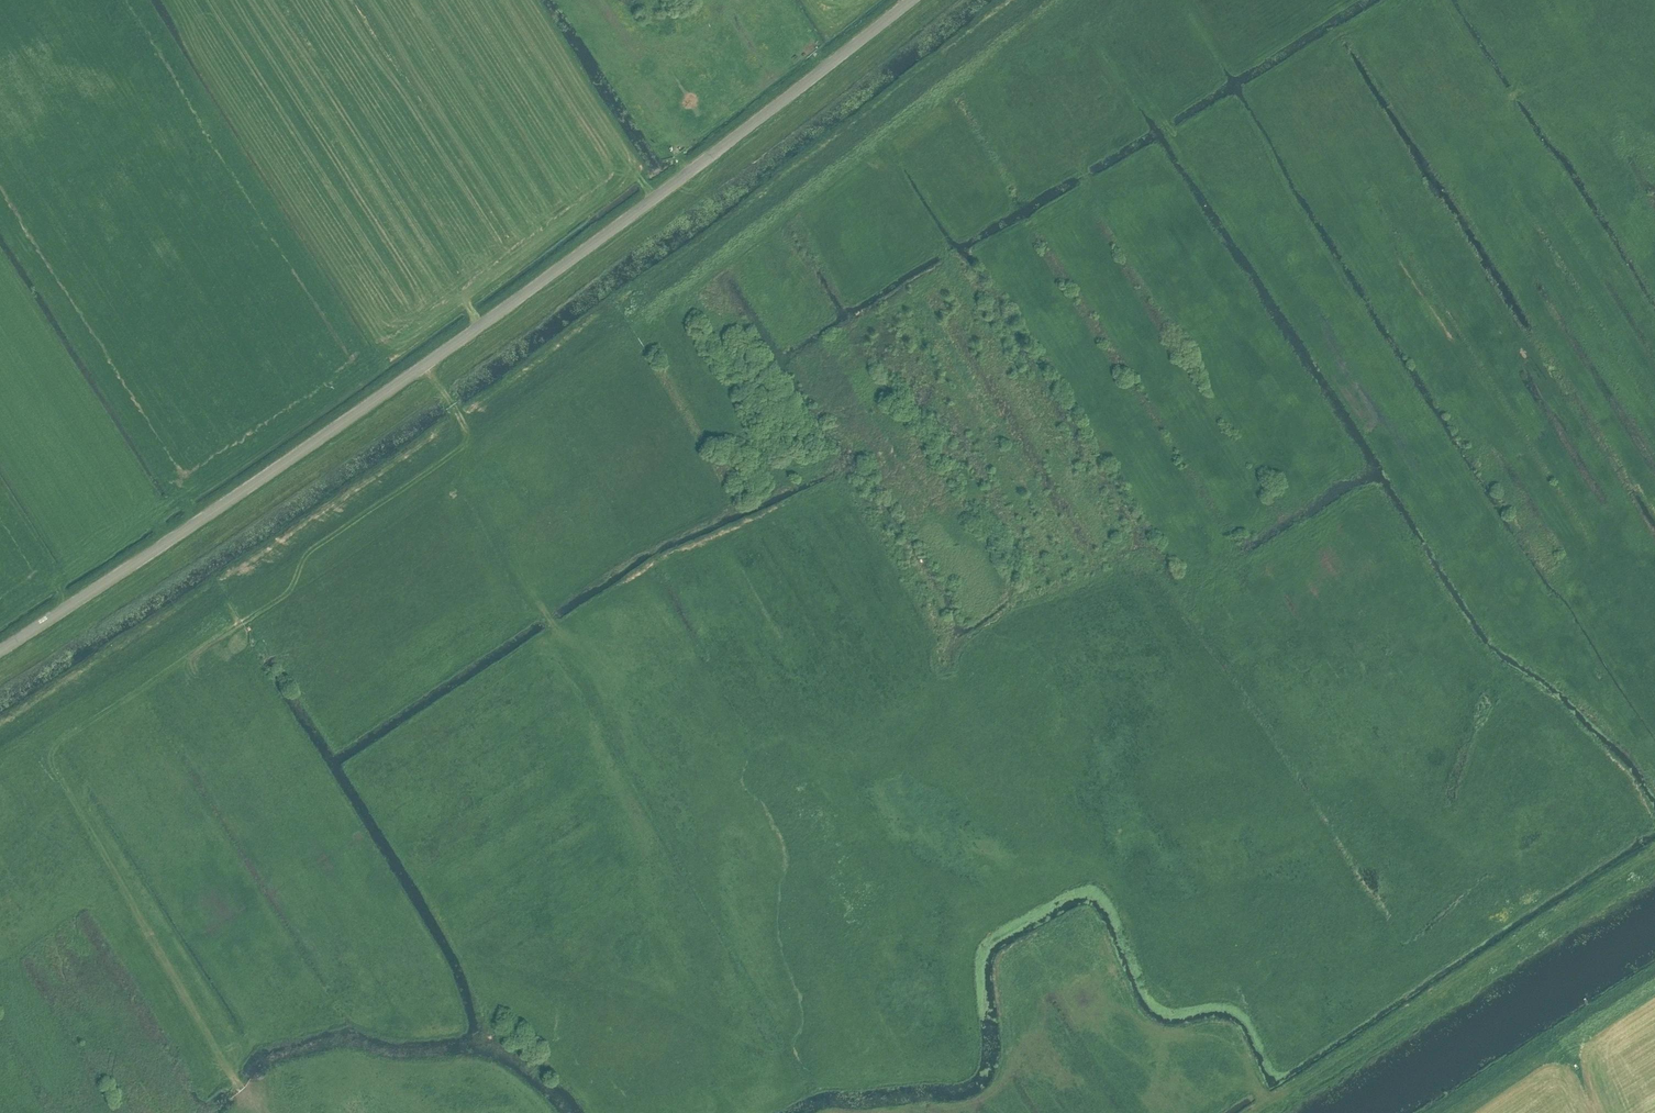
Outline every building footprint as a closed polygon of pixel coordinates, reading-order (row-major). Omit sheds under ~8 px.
[(247,1090),(254,1096),(265,1084),(258,1078),(247,1090)]
